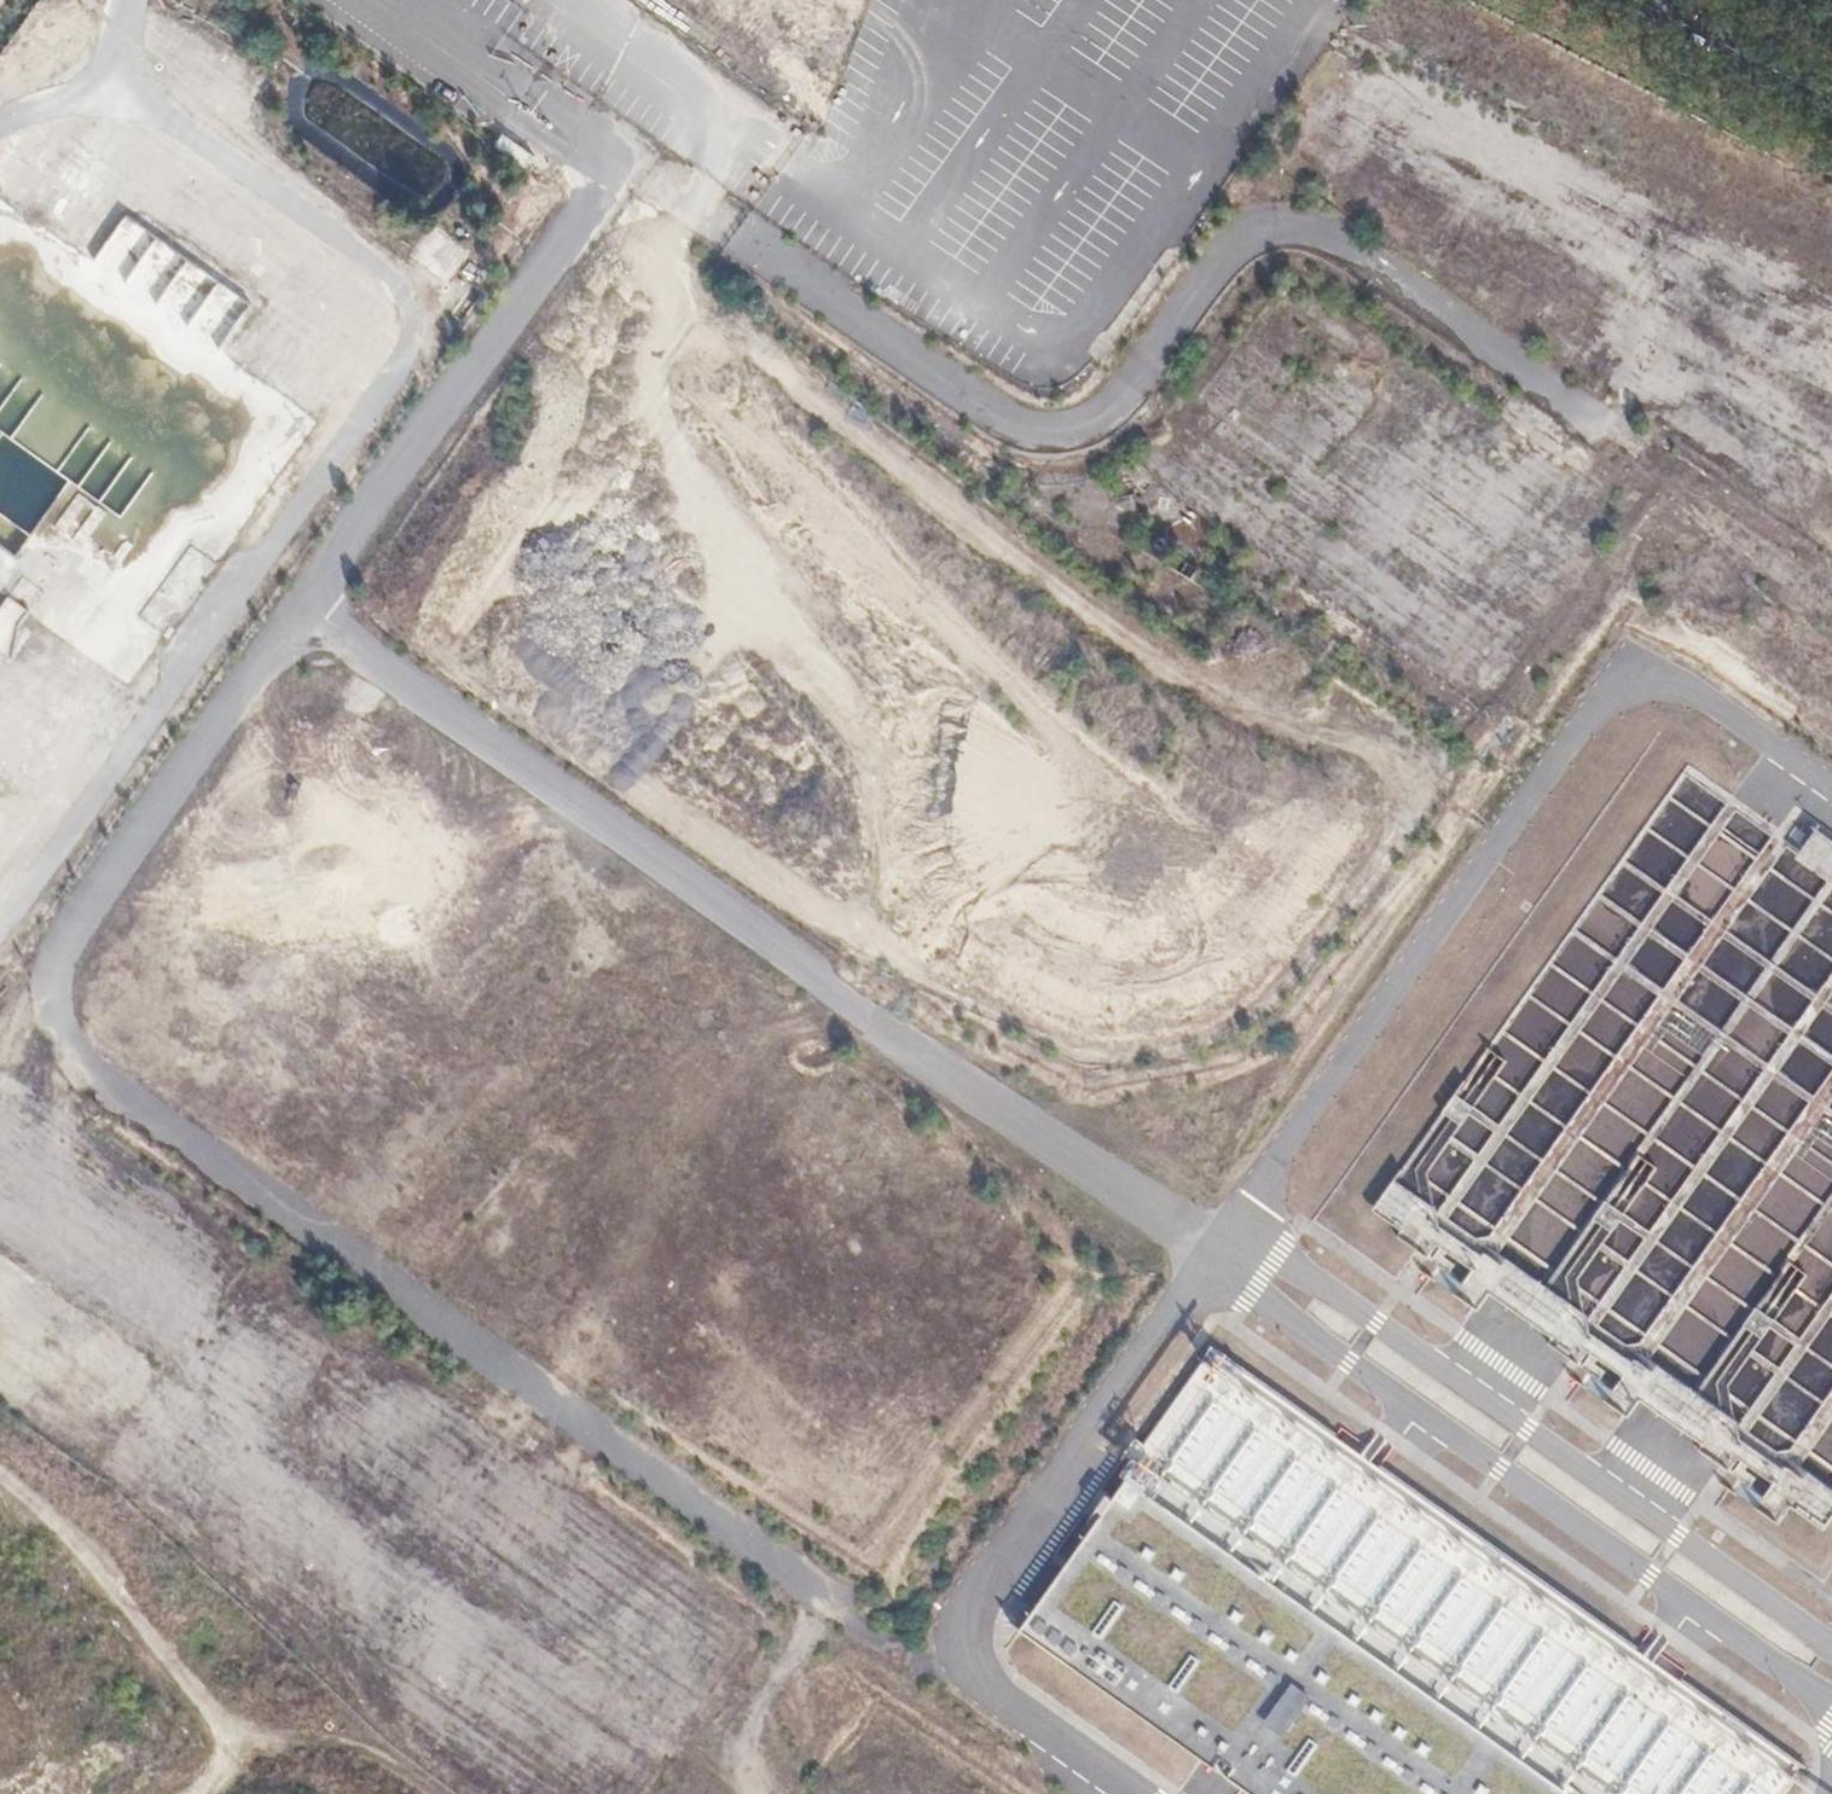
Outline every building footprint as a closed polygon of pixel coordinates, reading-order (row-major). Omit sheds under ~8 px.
[(214,87),(232,47),(206,35),(188,76),(214,87)] [(126,214),(99,261),(136,282),(147,264),(199,293),(211,272),(162,244),(166,237),(126,214)] [(414,258),(451,284),(473,253),(436,227),(414,258)] [(241,274),(264,250),(240,228),(217,252),(241,274)] [(224,281),(189,321),(217,346),(253,307),(224,281)] [(102,551),(151,579),(145,567),(167,556),(70,501),(24,525),(23,524),(38,497),(34,490),(65,474),(0,438),(0,578),(12,585),(18,574),(34,583),(24,602),(107,649),(117,631),(121,629),(135,605),(134,605),(133,602),(112,590),(120,586),(102,551)] [(1679,753),(1363,1201),(1820,1517),(1831,1501),(1831,861),(1679,753)] [(1790,1762),(1204,1338),(1125,1448),(1132,1453),(1609,1793),(1768,1793),(1790,1762)] [(1132,1453),(1008,1626),(1246,1793),(1609,1793),(1132,1453)]
